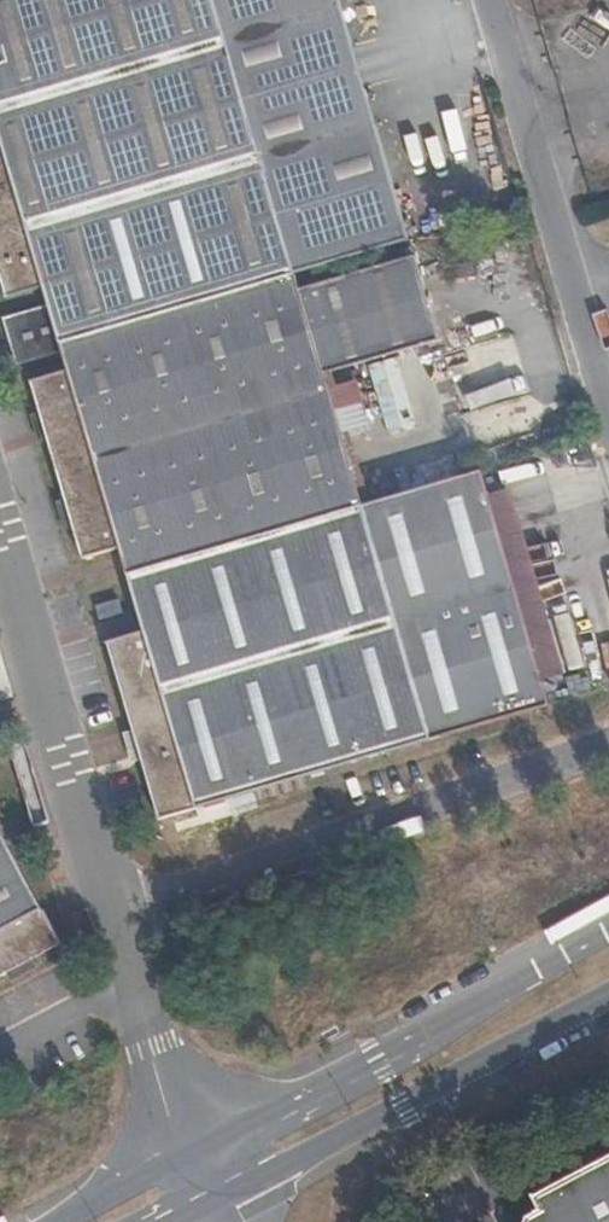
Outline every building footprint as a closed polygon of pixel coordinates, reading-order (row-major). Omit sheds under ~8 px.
[(108,641),(143,762),(160,818),(549,703),(481,472),(362,507),(341,434),(327,388),(323,373),(439,338),(415,256),(332,280),(328,267),(410,243),(338,0),(0,0),(0,273),(7,298),(43,287),(49,305),(62,353),(67,369),(31,380),(84,558),(120,548),(145,630),(108,641)] [(62,353),(49,305),(7,318),(20,364),(62,353)] [(370,426),(356,381),(327,388),(341,434),(370,426)] [(96,603),(101,618),(121,612),(117,598),(96,603)] [(60,942),(47,918),(0,828),(0,974),(60,942)] [(532,1198),(539,1211),(524,1220),(523,1221),(608,1221),(608,1158),(532,1198)]
